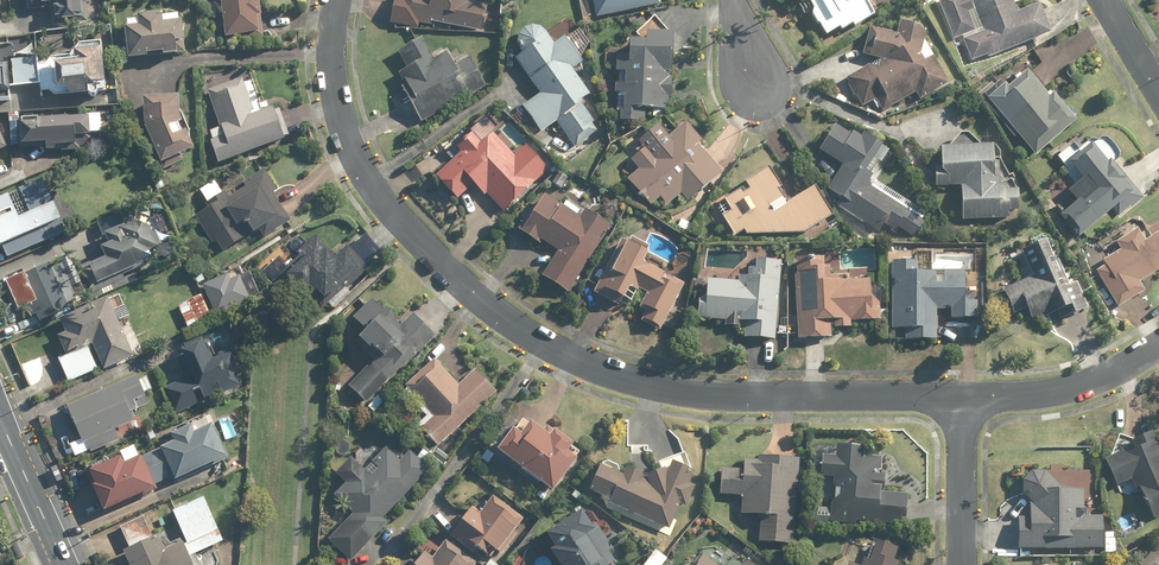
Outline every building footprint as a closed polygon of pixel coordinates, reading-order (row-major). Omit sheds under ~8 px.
[(22,28),(91,21),(89,0),(20,0),(22,28)] [(222,40),(256,36),(255,23),(259,23),(256,0),(217,0),(222,40)] [(388,24),(416,29),(418,22),(481,32),(485,6),(470,4),(471,0),(392,0),(388,24)] [(595,19),(659,6),(658,0),(591,0),(595,19)] [(797,8),(803,4),(824,38),(837,29),(840,34),(851,26),(853,29),(873,16),(862,0),(792,0),(797,8)] [(970,62),(985,56),(986,60),(1050,34),(1038,5),(1016,14),(1010,0),(937,0),(936,1),(952,40),(959,37),(970,62)] [(121,22),(125,63),(182,58),(178,17),(121,22)] [(863,57),(880,62),(843,81),(859,107),(873,99),(882,114),(914,94),(919,102),(946,85),(921,43),(922,32),(896,25),(894,35),(867,30),(863,57)] [(566,140),(571,147),(597,130),(582,106),(591,101),(572,70),(581,64),(564,37),(552,45),(544,34),(543,33),(542,32),(541,31),(540,30),(538,30),(537,29),(535,28),(534,28),(532,28),(531,28),(529,28),(528,28),(526,29),(525,29),(523,30),(522,30),(521,31),(520,32),(519,33),(518,34),(517,36),(516,37),(515,38),(515,40),(514,41),(514,43),(514,44),(514,46),(514,47),(515,49),(515,50),(516,52),(516,53),(517,54),(518,55),(512,60),(537,96),(519,108),(536,135),(555,123),(560,131),(554,135),(560,144),(566,140)] [(641,125),(642,110),(651,111),(651,116),(665,117),(666,98),(670,98),(671,77),(667,77),(669,37),(643,36),(643,44),(625,43),(624,58),(616,58),(613,113),(618,113),(617,124),(641,125)] [(399,89),(418,123),(483,88),(467,58),(451,67),(444,54),(430,61),(418,39),(395,52),(405,70),(396,75),(402,87),(399,89)] [(64,97),(64,101),(94,99),(94,91),(100,90),(97,53),(70,55),(71,72),(49,74),(51,98),(64,97)] [(36,59),(0,61),(0,104),(7,103),(6,89),(38,88),(36,59)] [(996,82),(980,96),(1035,158),(1077,120),(1066,108),(1063,111),(1049,96),(1045,100),(1022,74),(1004,91),(996,82)] [(241,81),(205,94),(218,129),(205,134),(216,165),(281,143),(270,111),(262,114),(252,85),(244,88),(241,81)] [(176,101),(140,103),(140,131),(159,170),(191,154),(177,126),(176,101)] [(503,129),(488,113),(467,132),(474,140),(432,178),(454,202),(471,186),(499,216),(547,172),(521,144),(510,154),(495,137),(503,129)] [(53,151),(87,149),(86,141),(99,141),(98,120),(24,124),(24,128),(17,128),(18,153),(27,152),(27,149),(42,149),(43,156),(53,155),(53,151)] [(666,137),(656,125),(635,143),(641,150),(627,161),(636,171),(623,182),(648,210),(656,203),(662,211),(679,196),(686,203),(720,173),(696,145),(701,141),(684,122),(666,137)] [(897,230),(913,239),(929,214),(872,179),(889,151),(860,134),(856,141),(832,127),(817,152),(839,165),(823,192),(836,200),(833,206),(877,233),(882,225),(895,234),(897,230)] [(1095,143),(1091,146),(1083,136),(1055,159),(1075,184),(1065,192),(1075,204),(1060,216),(1076,237),(1127,195),(1118,184),(1121,182),(1109,168),(1116,162),(1117,153),(1106,139),(1097,146),(1095,143)] [(990,148),(937,148),(937,169),(933,169),(933,188),(957,188),(957,221),(1017,221),(1017,181),(990,181),(990,148)] [(743,184),(748,192),(743,195),(740,191),(722,202),(729,214),(720,220),(732,238),(740,232),(746,239),(801,237),(831,218),(812,188),(788,203),(766,169),(743,184)] [(224,196),(213,179),(195,190),(205,205),(192,215),(221,257),(281,217),(269,198),(275,194),(260,171),(224,196)] [(58,226),(38,182),(0,200),(0,252),(58,226)] [(540,195),(516,234),(532,244),(535,240),(555,252),(540,276),(567,293),(608,226),(582,210),(577,218),(540,195)] [(111,231),(101,260),(83,268),(91,289),(140,268),(138,264),(147,260),(145,256),(159,250),(145,217),(111,231)] [(1139,283),(1158,270),(1158,222),(1146,230),(1150,237),(1141,243),(1133,229),(1112,243),(1117,251),(1100,262),(1103,266),(1093,273),(1117,309),(1144,292),(1139,283)] [(310,293),(327,310),(367,269),(344,246),(333,257),(313,236),(293,257),(298,262),(281,280),(303,301),(310,293)] [(1026,279),(1000,288),(1010,316),(1023,311),(1026,318),(1039,313),(1042,320),(1049,317),(1052,324),(1085,311),(1075,284),(1066,287),(1049,241),(1016,253),(1026,279)] [(635,291),(644,296),(638,309),(643,311),(637,322),(659,333),(684,285),(641,263),(645,255),(618,242),(591,294),(617,307),(621,300),(628,304),(635,291)] [(850,325),(878,323),(877,300),(868,301),(867,281),(838,283),(838,277),(826,278),(825,267),(807,269),(806,260),(789,261),(795,342),(829,340),(828,331),(850,329),(850,325)] [(949,320),(976,321),(976,303),(962,302),(962,273),(916,272),(916,261),(889,260),(888,332),(900,332),(900,343),(936,344),(937,312),(949,312),(949,320)] [(778,267),(740,265),(739,283),(725,282),(725,277),(715,276),(715,280),(704,279),(703,290),(697,290),(695,318),(723,320),(722,327),(741,328),(740,341),(774,342),(778,267)] [(36,324),(65,311),(45,267),(0,286),(14,317),(30,310),(36,324)] [(199,297),(176,307),(186,331),(209,321),(199,297)] [(104,299),(55,321),(61,335),(54,338),(63,358),(89,347),(102,374),(131,360),(115,325),(128,319),(122,306),(110,311),(104,299)] [(410,315),(398,326),(381,309),(378,311),(369,301),(348,321),(361,335),(353,344),(370,362),(345,386),(363,405),(433,339),(410,315)] [(240,372),(229,347),(215,353),(208,338),(165,357),(177,384),(163,390),(174,414),(237,386),(232,375),(240,372)] [(434,360),(400,390),(425,418),(416,426),(435,448),(494,396),(473,372),(457,386),(434,360)] [(67,446),(73,458),(88,452),(89,455),(118,443),(113,432),(131,425),(127,416),(146,408),(134,379),(64,409),(77,441),(67,446)] [(569,447),(549,433),(545,439),(519,421),(493,456),(548,496),(572,462),(563,456),(569,447)] [(187,429),(165,439),(168,446),(140,459),(152,487),(169,479),(172,485),(221,463),(205,429),(190,436),(187,429)] [(1151,522),(1158,518),(1158,453),(1148,431),(1125,443),(1127,447),(1101,461),(1115,488),(1129,480),(1151,522)] [(832,457),(818,457),(818,525),(907,525),(907,496),(886,496),(886,476),(880,476),(880,458),(863,458),(863,447),(832,447),(832,457)] [(335,473),(353,489),(340,504),(352,515),(326,542),(349,564),(388,524),(382,519),(427,471),(408,454),(398,464),(383,450),(361,473),(347,460),(335,473)] [(132,463),(128,454),(83,474),(101,516),(149,495),(135,462),(132,463)] [(793,545),(797,461),(756,458),(756,462),(741,461),(740,471),(718,470),(717,497),(739,499),(738,518),(758,519),(757,543),(793,545)] [(606,505),(667,531),(677,507),(684,510),(693,487),(687,484),(691,475),(668,465),(664,475),(641,479),(622,471),(620,477),(596,466),(585,491),(608,501),(606,505)] [(1082,491),(1064,491),(1041,472),(1028,472),(1019,481),(1020,495),(1028,504),(1027,519),(1016,519),(1016,549),(1100,549),(1100,517),(1082,517),(1082,491)] [(470,509),(448,539),(476,559),(482,550),(496,559),(523,521),(490,498),(478,515),(470,509)] [(202,500),(170,514),(189,557),(220,543),(202,500)] [(613,563),(607,553),(611,550),(597,529),(590,534),(577,514),(540,538),(549,553),(546,555),(553,564),(610,564),(613,563)] [(121,555),(126,564),(186,564),(178,546),(159,554),(154,541),(121,555)] [(899,564),(893,562),(897,550),(872,542),(866,561),(861,559),(860,564),(898,564),(899,564)] [(443,544),(430,562),(419,555),(412,564),(474,564),(443,544)] [(702,556),(695,564),(714,564),(702,556)]
